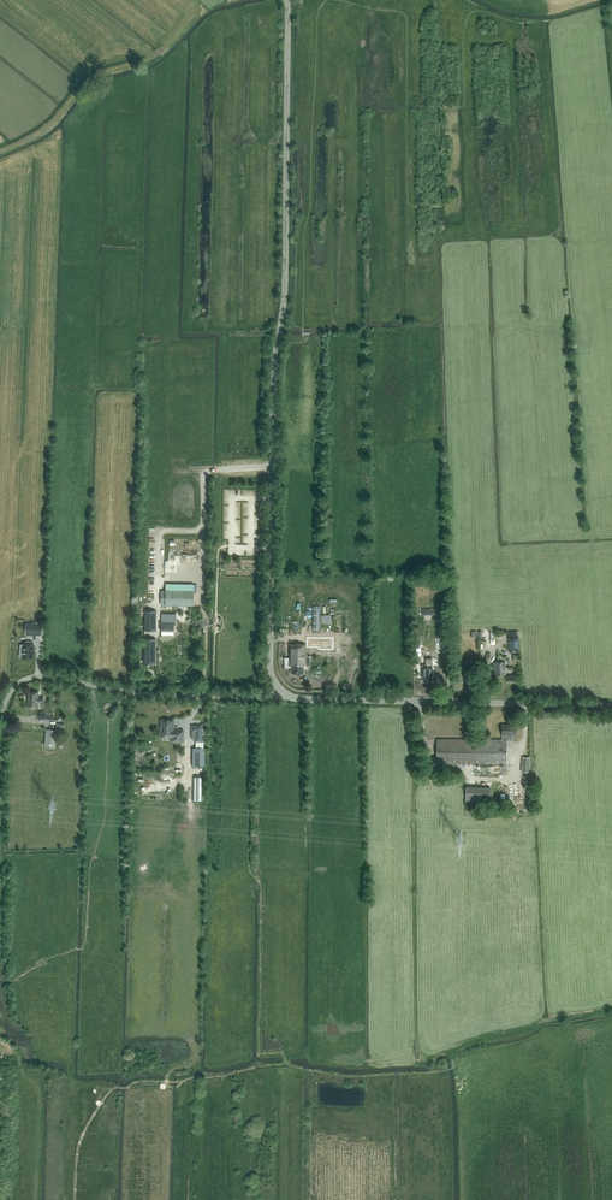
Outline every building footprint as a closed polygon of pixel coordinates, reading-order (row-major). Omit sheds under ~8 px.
[(166,605),(193,605),(193,591),(166,590),(166,605)] [(156,631),(156,610),(144,610),(144,630),(156,631)] [(174,619),(166,619),(166,622),(162,622),(162,631),(174,632),(174,619)] [(41,635),(42,624),(26,623),(25,634),(41,635)] [(509,637),(508,637),(509,653),(519,652),(519,636),(519,631),(508,632),(509,637)] [(19,656),(22,657),(33,658),(33,644),(31,644),(31,641),(26,641),(25,643),(22,643),(22,644),(20,644),(19,656)] [(144,643),(143,663),(155,663),(155,643),(144,643)] [(305,665),(306,644),(289,644),(289,661),(284,661),(284,668),(291,668),(291,673),(303,673),(303,665),(305,665)] [(505,662),(494,662),(494,671),(495,671),(496,676),(504,676),(504,671),(505,671),(505,662)] [(431,682),(431,666),(422,666),(422,674),(418,674),(418,677),(423,678),(423,682),(431,682)] [(43,702),(43,697),(38,697),(38,692),(28,691),(27,706),(38,707),(38,702),(43,702)] [(161,737),(167,737),(172,737),(172,741),(183,741),(183,731),(173,731),(173,720),(167,720),(166,719),(163,719),(162,720),(161,720),(161,737)] [(516,736),(516,725),(502,725),(502,735),(502,740),(437,739),(436,763),(507,764),(507,740),(508,740),(508,735),(516,736)] [(196,740),(201,740),(201,726),(192,726),(192,733),(191,733),(191,737),(196,737),(196,740)] [(55,748),(56,730),(46,729),(45,748),(55,748)] [(530,757),(522,757),(521,772),(530,772),(530,757)] [(145,783),(146,774),(136,772),(135,781),(145,783)] [(466,786),(466,801),(482,801),(490,801),(490,786),(466,786)]
